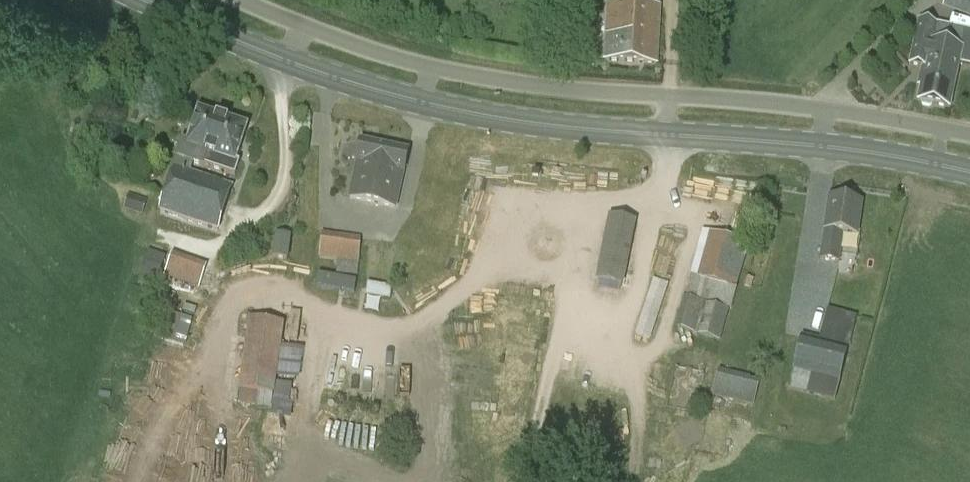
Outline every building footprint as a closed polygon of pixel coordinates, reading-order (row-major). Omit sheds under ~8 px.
[(941,4),(969,17),(969,0),(943,0),(941,4)] [(606,36),(605,61),(657,64),(660,7),(611,4),(610,37),(606,36)] [(919,102),(950,109),(963,50),(944,46),(948,27),(918,21),(908,64),(926,68),(919,102)] [(246,129),(200,113),(189,146),(184,144),(179,156),(236,176),(240,163),(235,162),(246,129)] [(359,162),(351,199),(396,208),(404,172),(405,172),(409,153),(361,143),(357,162),(359,162)] [(160,213),(156,226),(213,246),(217,232),(219,232),(234,187),(174,168),(159,213),(160,213)] [(830,199),(826,230),(825,230),(821,259),(840,261),(844,233),(858,235),(862,203),(830,199)] [(608,217),(596,281),(624,287),(636,222),(608,217)] [(686,298),(732,310),(750,243),(704,232),(686,298)] [(319,260),(337,263),(336,275),(358,277),(361,238),(322,234),(319,260)] [(273,259),(289,261),(291,236),(276,235),(273,259)] [(149,250),(138,281),(155,287),(165,255),(149,250)] [(173,251),(164,275),(199,287),(207,263),(173,251)] [(675,328),(721,342),(730,311),(684,298),(675,328)] [(789,389),(836,402),(857,317),(828,310),(820,340),(802,336),(789,389)] [(184,347),(191,319),(161,311),(153,338),(184,347)] [(239,404),(271,408),(273,394),(275,395),(285,323),(250,318),(239,390),(239,404)] [(719,370),(712,396),(753,407),(760,380),(719,370)]
